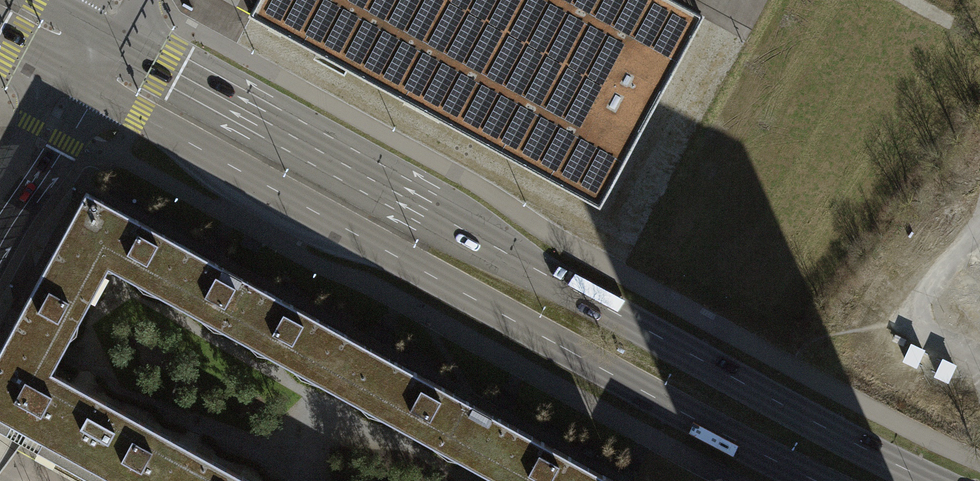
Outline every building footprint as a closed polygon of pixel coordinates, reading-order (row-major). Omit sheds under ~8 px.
[(243,7),(600,195),(704,1),(703,0),(247,0),(243,7)] [(105,480),(250,480),(54,375),(110,272),(497,480),(611,480),(84,200),(0,358),(0,425),(105,480)]
